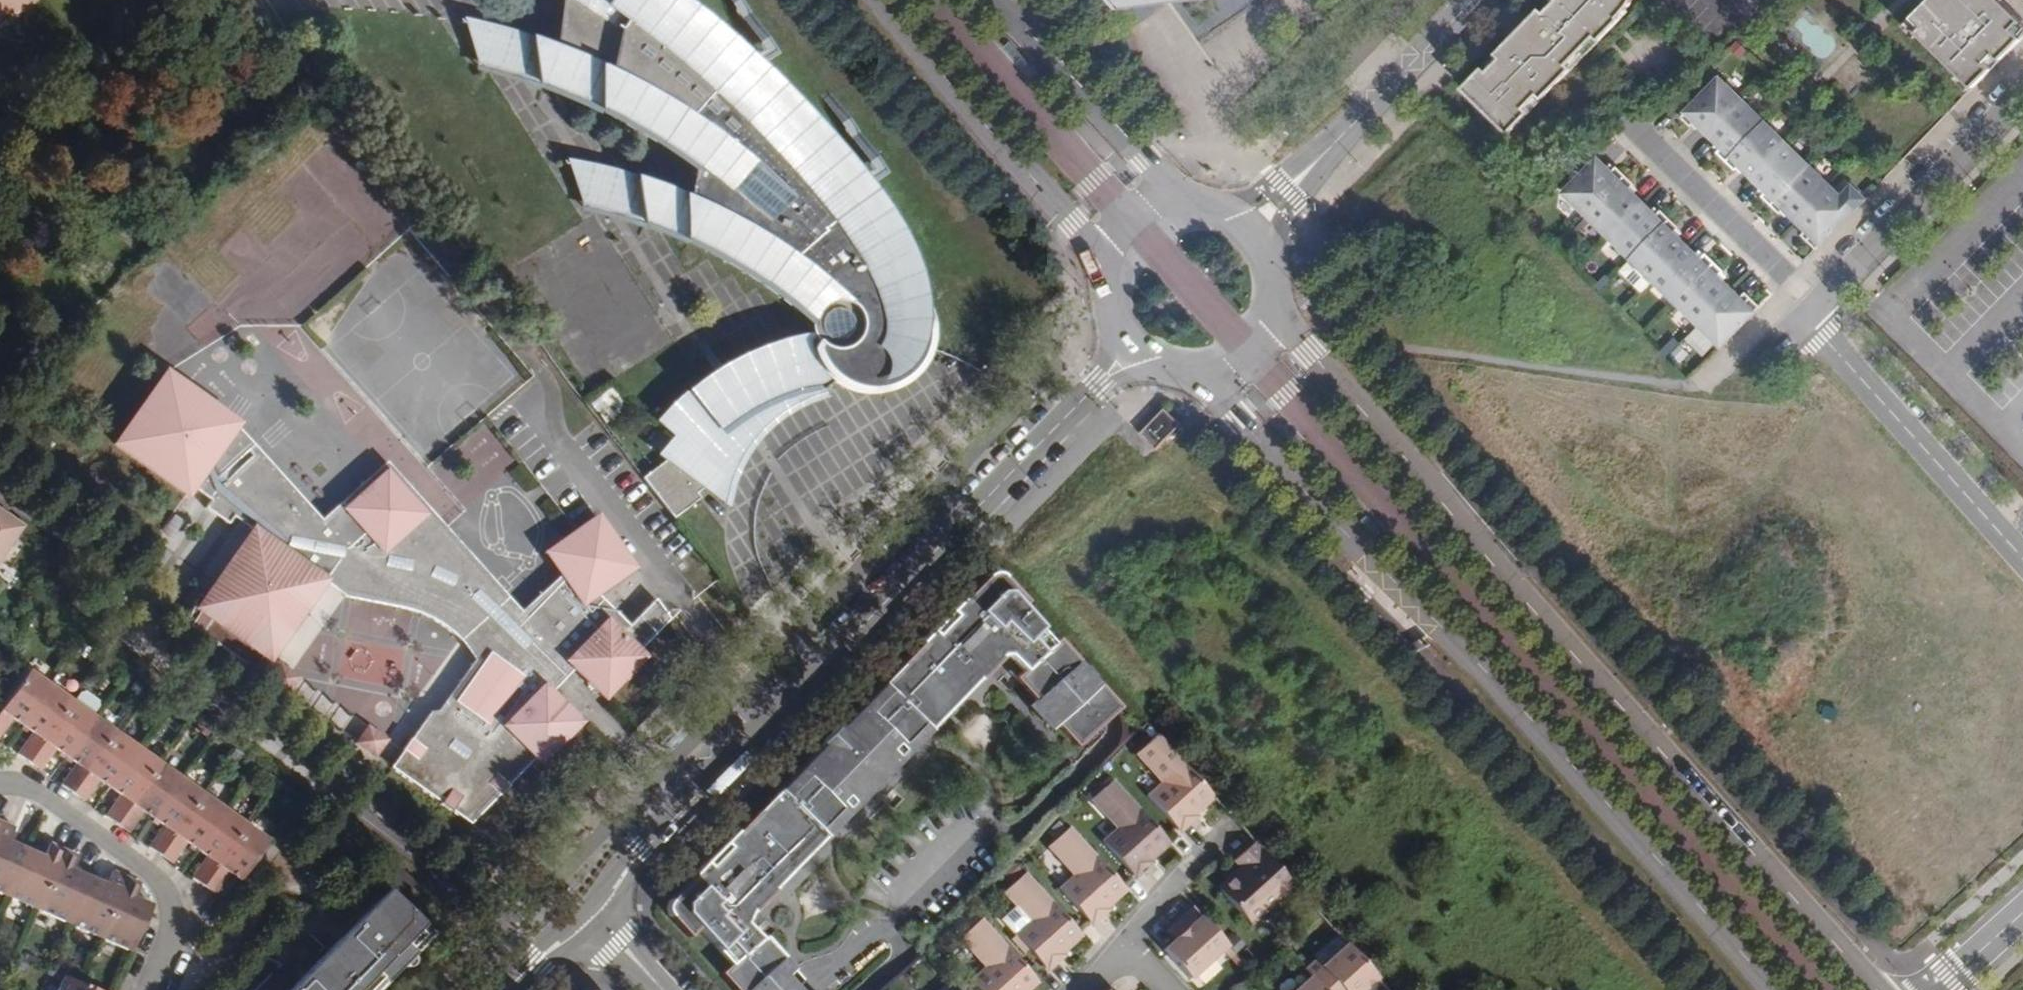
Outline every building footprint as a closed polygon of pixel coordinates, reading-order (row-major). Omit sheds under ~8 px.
[(17,16),(29,5),(24,0),(0,0),(0,18),(17,16)] [(905,340),(906,336),(908,331),(909,327),(909,323),(910,318),(910,314),(910,310),(910,306),(910,299),(909,293),(909,292),(904,272),(898,254),(887,231),(881,220),(856,188),(808,132),(789,111),(741,65),(714,41),(685,17),(662,0),(552,0),(545,48),(524,41),(530,85),(551,93),(585,107),(619,124),(651,143),(681,164),(677,195),(628,179),(635,222),(678,239),(720,261),(759,285),(781,301),(803,317),(802,329),(805,338),(788,341),(771,345),(755,351),(723,364),(714,369),(720,378),(737,406),(739,405),(750,399),(762,393),(774,388),(786,384),(799,381),(812,379),(814,388),(818,386),(827,380),(833,376),(833,370),(839,368),(840,370),(845,375),(850,380),(855,381),(860,379),(865,377),(868,374),(870,368),(871,363),(880,363),(879,372),(881,370),(883,369),(885,367),(888,365),(890,363),(895,358),(899,353),(902,349),(903,346),(904,343),(905,340)] [(1267,0),(1109,0),(1107,2),(1115,11),(1127,11),(1267,0)] [(1464,89),(1509,133),(1529,113),(1525,108),(1538,95),(1543,99),(1587,54),(1583,49),(1596,36),(1600,40),(1621,19),(1619,17),(1627,8),(1632,0),(1558,0),(1546,13),(1542,10),(1498,55),(1501,58),(1488,72),(1485,69),(1464,89)] [(1542,10),(1546,13),(1558,0),(1552,0),(1542,10)] [(2001,0),(1932,0),(1912,20),(1922,30),(1918,35),(1973,89),(2022,38),(2014,31),(2022,21),(2001,0)] [(512,37),(454,24),(469,68),(530,85),(524,41),(512,37)] [(1596,36),(1583,49),(1587,54),(1600,40),(1596,36)] [(1498,55),(1485,69),(1488,72),(1501,58),(1498,55)] [(1816,250),(1866,198),(1853,186),(1841,199),(1719,78),(1682,117),(1691,126),(1696,120),(1724,147),(1718,153),(1736,170),(1742,165),(1768,191),(1763,197),(1780,214),(1785,208),(1809,231),(1813,235),(1807,241),(1816,250)] [(1525,108),(1529,113),(1543,99),(1538,95),(1525,108)] [(255,148),(159,244),(214,298),(299,212),(278,190),(287,179),(255,148)] [(1596,159),(1564,191),(1721,347),(1760,307),(1752,299),(1746,305),(1741,301),(1718,278),(1723,272),(1706,255),(1700,260),(1673,234),(1679,228),(1661,211),(1655,217),(1628,190),(1634,184),(1615,166),(1610,172),(1596,159)] [(601,172),(557,163),(575,207),(635,222),(628,179),(601,172)] [(1803,237),(1807,241),(1813,235),(1809,231),(1803,237)] [(427,712),(389,766),(469,823),(534,757),(538,762),(576,722),(548,693),(555,686),(546,677),(554,669),(562,678),(571,668),(601,697),(640,657),(636,651),(668,619),(653,598),(621,631),(593,593),(630,568),(593,516),(554,545),(551,565),(558,575),(561,580),(525,615),(512,628),(498,614),(493,608),(505,597),(448,535),(443,540),(430,553),(424,546),(437,533),(383,473),(342,510),(337,504),(318,522),(250,447),(222,473),(216,467),(225,459),(216,449),(232,428),(233,427),(160,376),(146,396),(116,373),(163,309),(127,281),(56,373),(125,427),(110,448),(183,499),(187,491),(206,504),(202,512),(224,527),(229,520),(246,532),(199,600),(195,597),(183,621),(252,670),(260,658),(266,662),(283,638),(281,635),(296,605),(302,610),(321,583),(333,565),(345,574),(340,598),(410,613),(429,622),(443,630),(457,643),(485,618),(500,634),(471,675),(441,717),(435,711),(427,712)] [(330,368),(290,312),(268,327),(242,289),(220,304),(253,351),(274,337),(307,384),(330,368)] [(905,340),(920,346),(921,342),(921,325),(918,313),(915,304),(909,293),(910,299),(910,306),(910,310),(910,314),(910,318),(909,323),(909,327),(908,331),(906,336),(905,340)] [(1741,301),(1746,305),(1752,299),(1747,295),(1741,301)] [(833,376),(827,380),(837,386),(846,389),(854,390),(868,390),(878,388),(889,384),(894,380),(900,377),(908,370),(914,362),(918,353),(920,346),(905,340),(904,343),(903,346),(902,349),(899,353),(895,358),(890,363),(888,365),(885,367),(883,369),(881,370),(879,372),(880,363),(871,363),(870,368),(868,374),(865,377),(860,379),(855,381),(850,380),(845,375),(840,370),(839,368),(833,370),(833,376)] [(714,385),(729,411),(737,406),(720,378),(713,384),(714,385)] [(814,388),(812,379),(799,381),(786,384),(774,388),(762,393),(750,399),(739,405),(737,406),(729,411),(733,418),(722,426),(711,435),(699,446),(693,452),(720,477),(707,492),(726,507),(730,490),(737,470),(745,453),(752,443),(760,433),(771,423),(784,413),(805,401),(821,396),(818,386),(814,388)] [(714,385),(713,384),(712,383),(709,382),(702,381),(688,391),(674,404),(679,408),(670,417),(666,412),(654,423),(671,439),(657,458),(659,461),(640,476),(671,516),(696,497),(689,488),(695,482),(707,492),(720,477),(693,452),(699,446),(711,435),(722,426),(733,418),(729,411),(714,385)] [(679,408),(674,404),(666,412),(670,417),(679,408)] [(1178,421),(1161,406),(1137,432),(1153,448),(1178,421)] [(250,447),(232,428),(216,449),(225,459),(216,467),(222,473),(250,447)] [(383,473),(437,533),(443,540),(448,535),(383,463),(377,468),(383,473)] [(342,510),(383,473),(377,468),(337,504),(342,510)] [(669,518),(671,516),(640,476),(637,478),(669,518)] [(0,511),(0,555),(21,526),(0,511)] [(177,518),(160,527),(169,544),(186,535),(177,518)] [(443,540),(437,533),(424,546),(430,553),(443,540)] [(551,565),(554,545),(542,553),(551,565)] [(345,574),(333,565),(321,583),(340,598),(345,574)] [(1039,704),(1054,721),(1074,745),(1113,710),(1077,669),(1081,666),(1057,638),(1052,642),(1021,605),(1024,602),(999,574),(984,575),(961,599),(959,597),(948,609),(974,636),(980,631),(985,637),(980,642),(996,657),(998,655),(1009,654),(1022,668),(1013,675),(1025,688),(1038,677),(1042,682),(1035,689),(1039,694),(1034,698),(1039,704)] [(561,580),(558,575),(520,613),(505,597),(493,608),(498,614),(512,628),(525,615),(561,580)] [(933,624),(929,628),(978,677),(996,657),(980,642),(985,637),(980,631),(974,636),(948,609),(943,614),(933,624)] [(500,634),(485,618),(457,643),(464,651),(471,661),(435,711),(441,717),(471,675),(500,634)] [(250,674),(252,670),(183,621),(181,626),(250,674)] [(835,807),(840,813),(852,801),(850,798),(889,758),(892,761),(903,749),(898,743),(902,740),(896,733),(901,729),(912,740),(925,728),(922,725),(941,706),(943,709),(954,697),(949,692),(953,687),(946,680),(947,680),(951,675),(963,687),(973,678),(975,679),(978,677),(929,628),(918,640),(919,641),(897,664),(901,668),(882,687),(878,684),(847,716),(851,720),(811,759),(807,756),(772,792),(775,795),(755,814),(753,811),(732,833),(730,830),(718,842),(765,889),(777,877),(765,865),(769,861),(776,867),(781,863),(787,868),(798,857),(796,854),(815,834),(817,836),(831,823),(819,811),(824,806),(830,811),(835,807)] [(277,666),(267,680),(287,694),(297,680),(277,666)] [(1117,706),(1081,666),(1077,669),(1113,710),(1117,706)] [(46,683),(25,668),(0,703),(0,728),(8,716),(18,723),(46,683)] [(954,697),(963,687),(951,675),(947,680),(946,680),(953,687),(949,692),(954,697)] [(1038,677),(1025,688),(1034,698),(1039,694),(1035,689),(1042,682),(1038,677)] [(285,698),(287,694),(267,680),(264,683),(285,698)] [(25,759),(68,698),(46,683),(18,723),(28,730),(13,751),(25,759)] [(76,689),(69,699),(89,713),(96,703),(96,698),(81,687),(76,689)] [(61,754),(90,713),(89,713),(69,699),(68,698),(25,759),(37,768),(51,747),(61,754)] [(1047,727),(1054,721),(1039,704),(1034,698),(1027,704),(1047,727)] [(56,782),(68,790),(112,729),(90,713),(61,754),(71,761),(56,782)] [(851,720),(847,716),(807,756),(811,759),(851,720)] [(355,742),(374,756),(384,741),(365,728),(355,742)] [(112,729),(68,790),(80,799),(95,777),(105,784),(134,744),(112,729)] [(903,749),(912,740),(901,729),(896,733),(902,740),(898,743),(903,749)] [(1211,794),(1155,733),(1150,738),(1134,752),(1161,783),(1146,797),(1178,831),(1189,821),(1186,817),(1211,794)] [(374,756),(355,742),(353,745),(372,759),(374,756)] [(134,744),(105,784),(116,791),(100,813),(112,822),(156,760),(134,744)] [(156,760),(112,822),(124,830),(139,809),(149,816),(178,775),(156,760)] [(468,825),(469,823),(389,766),(388,768),(468,825)] [(178,775),(149,816),(159,823),(144,845),(156,853),(200,791),(178,775)] [(1165,839),(1110,778),(1089,798),(1115,827),(1100,841),(1132,876),(1143,866),(1139,861),(1165,839)] [(193,847),(222,806),(200,791),(156,853),(169,862),(184,841),(193,847)] [(188,876),(199,884),(243,821),(222,806),(193,847),(204,855),(188,876)] [(831,823),(840,813),(835,807),(830,811),(824,806),(819,811),(831,823)] [(2,894),(22,847),(4,838),(10,824),(0,820),(0,893),(2,894)] [(243,821),(199,884),(212,893),(227,872),(237,878),(266,837),(243,821)] [(1124,888),(1069,826),(1047,846),(1074,875),(1058,888),(1091,923),(1102,914),(1099,910),(1102,907),(1124,888)] [(39,855),(22,847),(2,894),(33,908),(60,847),(45,840),(39,855)] [(1291,883),(1251,840),(1231,858),(1241,870),(1234,876),(1229,874),(1220,883),(1217,890),(1247,923),(1291,883)] [(732,893),(748,909),(767,890),(765,889),(718,842),(714,847),(704,857),(700,861),(727,888),(722,892),(727,898),(732,893)] [(73,853),(60,847),(33,908),(65,922),(85,875),(67,867),(73,853)] [(780,956),(765,939),(756,939),(744,925),(746,912),(748,909),(732,893),(727,898),(722,892),(727,888),(700,861),(688,874),(690,875),(666,900),(666,915),(685,936),(695,926),(728,964),(719,973),(735,989),(756,989),(774,973),(780,967),(775,960),(780,956)] [(777,877),(787,868),(781,863),(776,867),(769,861),(765,865),(777,877)] [(413,882),(393,863),(380,877),(399,896),(413,882)] [(96,936),(123,875),(109,868),(103,883),(85,875),(65,922),(96,936)] [(1078,933),(1024,872),(1003,892),(1030,922),(1015,935),(1046,971),(1057,960),(1054,956),(1058,951),(1078,933)] [(137,881),(123,875),(96,936),(127,950),(148,903),(131,895),(137,881)] [(353,923),(362,931),(358,936),(359,941),(351,950),(339,938),(289,989),(290,989),(363,989),(375,978),(381,984),(412,953),(406,947),(424,927),(385,889),(353,923)] [(1225,943),(1191,905),(1172,923),(1176,928),(1171,933),(1175,938),(1163,948),(1188,976),(1225,943)] [(980,918),(958,938),(985,968),(969,982),(976,989),(1025,989),(1035,980),(980,918)] [(353,923),(339,938),(351,950),(359,941),(358,936),(362,931),(353,923)] [(1176,928),(1172,923),(1166,929),(1171,933),(1176,928)] [(430,934),(424,927),(406,947),(412,953),(430,934)] [(1232,960),(1236,956),(1225,943),(1220,947),(1232,960)] [(1323,989),(1358,989),(1374,976),(1350,949),(1326,971),(1321,965),(1310,975),(1315,981),(1323,989)] [(774,973),(778,978),(790,967),(780,956),(775,960),(780,967),(774,973)] [(778,978),(774,973),(756,989),(789,989),(778,978)] [(54,989),(97,989),(61,974),(54,989)] [(381,984),(375,978),(363,989),(375,989),(381,984)] [(1315,981),(1305,989),(1323,989),(1315,981)]
